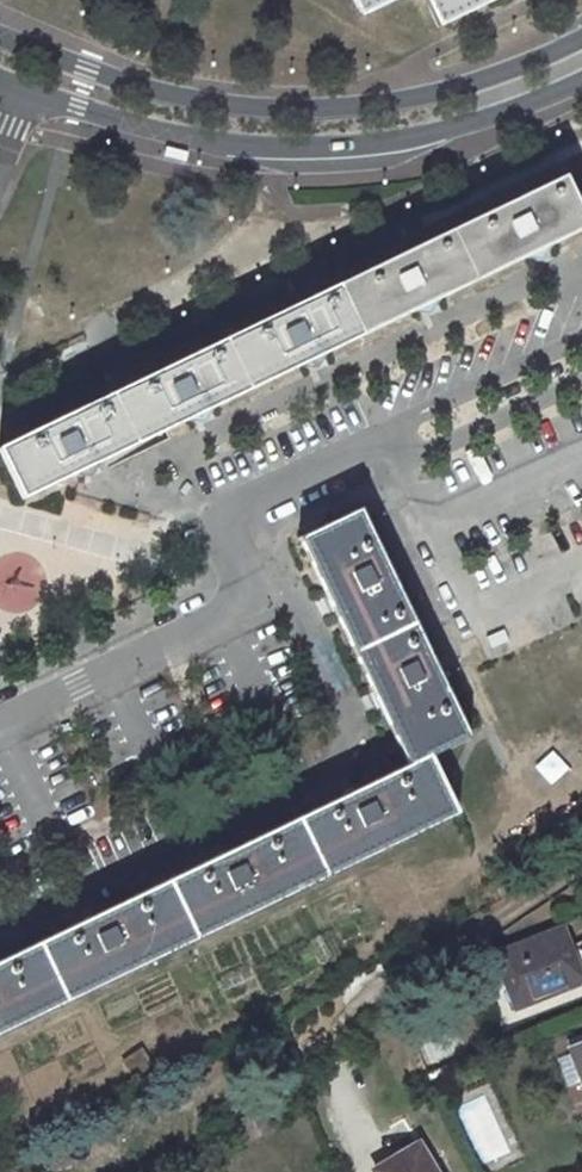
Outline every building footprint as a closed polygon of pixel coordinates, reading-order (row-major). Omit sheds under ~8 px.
[(253,9),(283,7),(282,0),(252,0),(253,9)] [(361,16),(395,0),(353,0),(361,16)] [(437,26),(492,0),(425,0),(437,26)] [(1,450),(24,498),(581,229),(581,198),(579,200),(567,174),(1,450)] [(0,961),(0,1033),(457,813),(428,755),(468,735),(361,512),(303,540),(407,764),(0,961)] [(517,1011),(581,985),(581,971),(565,928),(495,956),(517,1011)] [(570,1045),(581,1076),(581,1041),(570,1045)] [(377,1167),(379,1171),(434,1171),(420,1145),(377,1167)]
